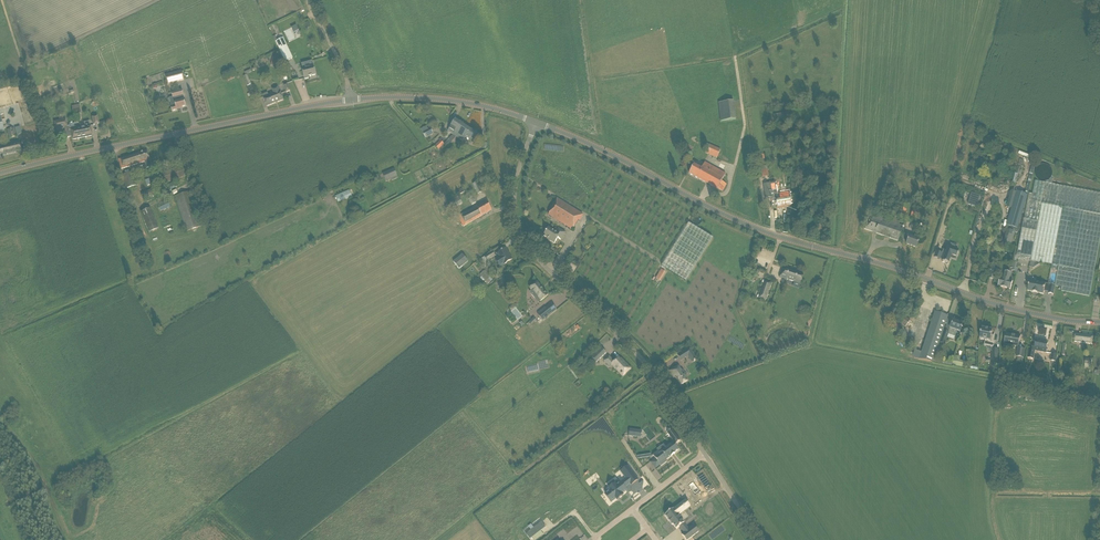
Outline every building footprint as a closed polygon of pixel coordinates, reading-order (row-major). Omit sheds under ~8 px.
[(293,58),(283,39),(276,42),(283,57),(286,62),(287,61),(293,58)] [(312,61),(307,62),(301,64),(305,80),(309,79),(309,77),(316,75),(312,61)] [(182,71),(166,75),(168,84),(184,80),(182,71)] [(268,93),(262,95),(267,106),(283,100),(280,91),(279,91),(278,87),(272,89),(273,93),(269,95),(268,93)] [(186,106),(182,90),(171,93),(174,103),(170,104),(172,111),(176,110),(176,109),(186,106)] [(736,121),(734,102),(719,104),(721,123),(736,121)] [(73,113),(80,111),(79,105),(72,106),(72,109),(73,113)] [(456,119),(453,124),(448,131),(454,135),(462,123),(456,119)] [(54,122),(55,130),(65,128),(67,127),(65,120),(54,122)] [(67,127),(65,128),(67,138),(71,137),(72,140),(82,138),(91,136),(92,136),(90,125),(89,122),(84,123),(85,127),(76,128),(76,127),(70,128),(70,126),(67,127)] [(479,135),(462,123),(454,135),(464,141),(466,137),(475,142),(479,135)] [(16,136),(14,128),(7,130),(9,138),(16,136)] [(426,138),(433,134),(430,129),(423,132),(426,138)] [(22,151),(20,141),(0,145),(0,146),(0,156),(22,151)] [(440,151),(446,146),(444,144),(441,141),(435,146),(440,151)] [(709,144),(705,153),(717,158),(721,149),(709,144)] [(152,167),(149,156),(147,151),(119,160),(122,169),(145,162),(147,169),(152,167)] [(717,189),(722,191),(725,187),(726,184),(721,181),(725,174),(704,162),(701,168),(694,164),(692,169),(689,174),(717,189)] [(393,168),(382,173),(386,182),(397,177),(393,168)] [(128,188),(136,185),(132,172),(124,175),(128,188)] [(1017,255),(1022,256),(1022,259),(1032,258),(1031,262),(1030,267),(1034,268),(1041,264),(1041,263),(1052,265),(1049,282),(1048,284),(1063,287),(1062,291),(1090,296),(1099,243),(1099,193),(1059,185),(1035,181),(1033,194),(1029,193),(1023,226),(1017,255)] [(177,187),(175,182),(163,186),(165,192),(177,187)] [(473,184),(478,194),(482,192),(477,182),(473,184)] [(770,184),(763,185),(765,198),(771,197),(772,202),(776,202),(777,209),(776,209),(776,210),(792,207),(789,194),(789,192),(777,194),(776,191),(771,192),(770,183),(770,182),(769,182),(770,184)] [(140,194),(144,202),(154,197),(151,189),(140,194)] [(349,190),(336,196),(339,203),(352,197),(349,190)] [(1017,192),(1006,228),(1003,228),(1003,230),(1003,232),(1001,242),(1012,245),(1015,232),(1018,233),(1019,229),(1018,229),(1028,195),(1017,192)] [(971,193),(968,205),(977,207),(981,196),(971,193)] [(447,212),(462,203),(458,196),(443,204),(447,212)] [(578,221),(579,221),(583,215),(567,205),(566,207),(558,202),(559,200),(557,199),(553,205),(554,206),(548,215),(549,215),(550,214),(563,222),(562,224),(572,230),(578,221)] [(932,209),(934,203),(923,199),(921,206),(932,209)] [(171,206),(167,200),(157,204),(161,211),(171,206)] [(463,225),(487,213),(491,210),(487,201),(458,216),(463,225)] [(905,219),(909,206),(899,204),(896,216),(905,219)] [(159,229),(150,208),(141,212),(149,233),(159,229)] [(930,213),(913,208),(910,217),(927,223),(930,213)] [(898,241),(900,236),(905,223),(871,211),(864,229),(898,241)] [(688,223),(662,266),(686,280),(712,238),(688,223)] [(556,233),(548,228),(544,235),(550,239),(550,240),(554,243),(558,238),(561,240),(565,233),(558,229),(556,233)] [(909,235),(908,239),(906,244),(916,248),(919,239),(909,235)] [(956,250),(957,247),(951,244),(950,248),(947,247),(946,251),(943,250),(940,257),(943,258),(942,262),(948,264),(951,256),(957,258),(959,252),(956,250)] [(506,249),(498,254),(500,257),(496,259),(500,267),(512,260),(506,249)] [(487,261),(495,256),(493,252),(484,257),(487,261)] [(462,255),(453,262),(459,269),(468,261),(462,255)] [(994,264),(991,271),(989,279),(994,280),(998,265),(994,264)] [(803,275),(783,268),(779,278),(787,280),(787,279),(800,284),(803,275)] [(656,278),(660,281),(665,271),(661,269),(656,278)] [(485,270),(480,275),(488,284),(493,280),(485,270)] [(1000,278),(998,286),(1011,289),(1013,281),(1009,280),(1011,274),(1005,272),(1004,279),(1000,278)] [(760,295),(759,298),(765,300),(771,283),(765,281),(764,284),(760,295)] [(1053,295),(1054,289),(1055,286),(1046,284),(1041,283),(1030,281),(1028,291),(1033,292),(1033,293),(1038,294),(1038,293),(1044,294),(1044,291),(1049,292),(1048,294),(1053,295)] [(541,287),(537,282),(530,288),(532,291),(530,293),(533,296),(535,299),(537,297),(540,301),(541,301),(548,295),(541,287)] [(537,315),(542,322),(556,310),(551,303),(537,315)] [(911,352),(910,354),(912,356),(914,359),(932,363),(948,316),(935,312),(922,350),(920,349),(920,352),(915,350),(914,353),(911,352)] [(897,333),(902,329),(893,315),(887,319),(897,333)] [(903,315),(900,320),(898,322),(905,327),(910,320),(903,315)] [(525,319),(520,323),(528,333),(538,325),(535,321),(530,325),(525,319)] [(949,332),(948,335),(957,338),(962,324),(952,321),(948,331),(948,332),(949,332)] [(989,330),(986,329),(982,328),(980,340),(985,341),(984,346),(989,347),(993,348),(995,342),(993,342),(994,336),(992,336),(993,331),(989,330)] [(945,345),(948,335),(949,332),(948,332),(944,331),(939,343),(945,345)] [(1004,344),(1018,347),(1020,336),(1006,334),(1004,344)] [(1075,334),(1075,339),(1074,342),(1092,344),(1093,336),(1075,334)] [(1030,349),(1028,358),(1034,359),(1035,351),(1040,352),(1046,353),(1046,350),(1047,350),(1048,349),(1047,349),(1048,344),(1036,341),(1035,345),(1033,345),(1032,350),(1030,349)] [(689,347),(682,351),(686,357),(688,356),(690,359),(694,356),(689,347)] [(588,360),(593,365),(596,362),(606,353),(601,348),(591,357),(592,357),(588,360)] [(1016,357),(1018,357),(1017,363),(1023,364),(1025,350),(1018,348),(1016,357)] [(627,364),(624,361),(623,362),(618,357),(613,362),(608,357),(609,356),(605,360),(604,361),(610,367),(612,365),(619,372),(623,376),(625,375),(631,369),(627,364)] [(953,359),(952,366),(965,369),(966,362),(959,361),(953,359)] [(673,369),(671,371),(675,377),(676,377),(681,385),(688,381),(686,377),(687,376),(683,370),(682,371),(679,366),(675,368),(676,368),(673,370),(673,369)] [(659,451),(653,456),(661,466),(667,462),(665,460),(667,459),(671,456),(675,454),(674,453),(679,450),(675,445),(680,441),(672,430),(667,433),(674,442),(660,453),(659,451)] [(628,467),(621,472),(626,479),(630,484),(631,485),(638,480),(628,467)] [(610,491),(605,495),(611,503),(616,499),(617,500),(618,499),(622,496),(623,495),(622,494),(626,491),(624,489),(620,484),(620,483),(619,484),(616,486),(615,485),(610,489),(609,489),(610,491)] [(665,515),(665,516),(669,521),(672,526),(673,525),(676,529),(677,529),(684,523),(681,519),(677,515),(682,511),(685,508),(681,504),(679,506),(673,510),(673,509),(665,515)] [(542,522),(533,528),(532,526),(529,528),(531,530),(526,534),(530,539),(531,538),(533,539),(536,539),(542,535),(540,532),(546,527),(542,522)] [(682,535),(686,539),(688,539),(699,532),(694,525),(682,535)]
